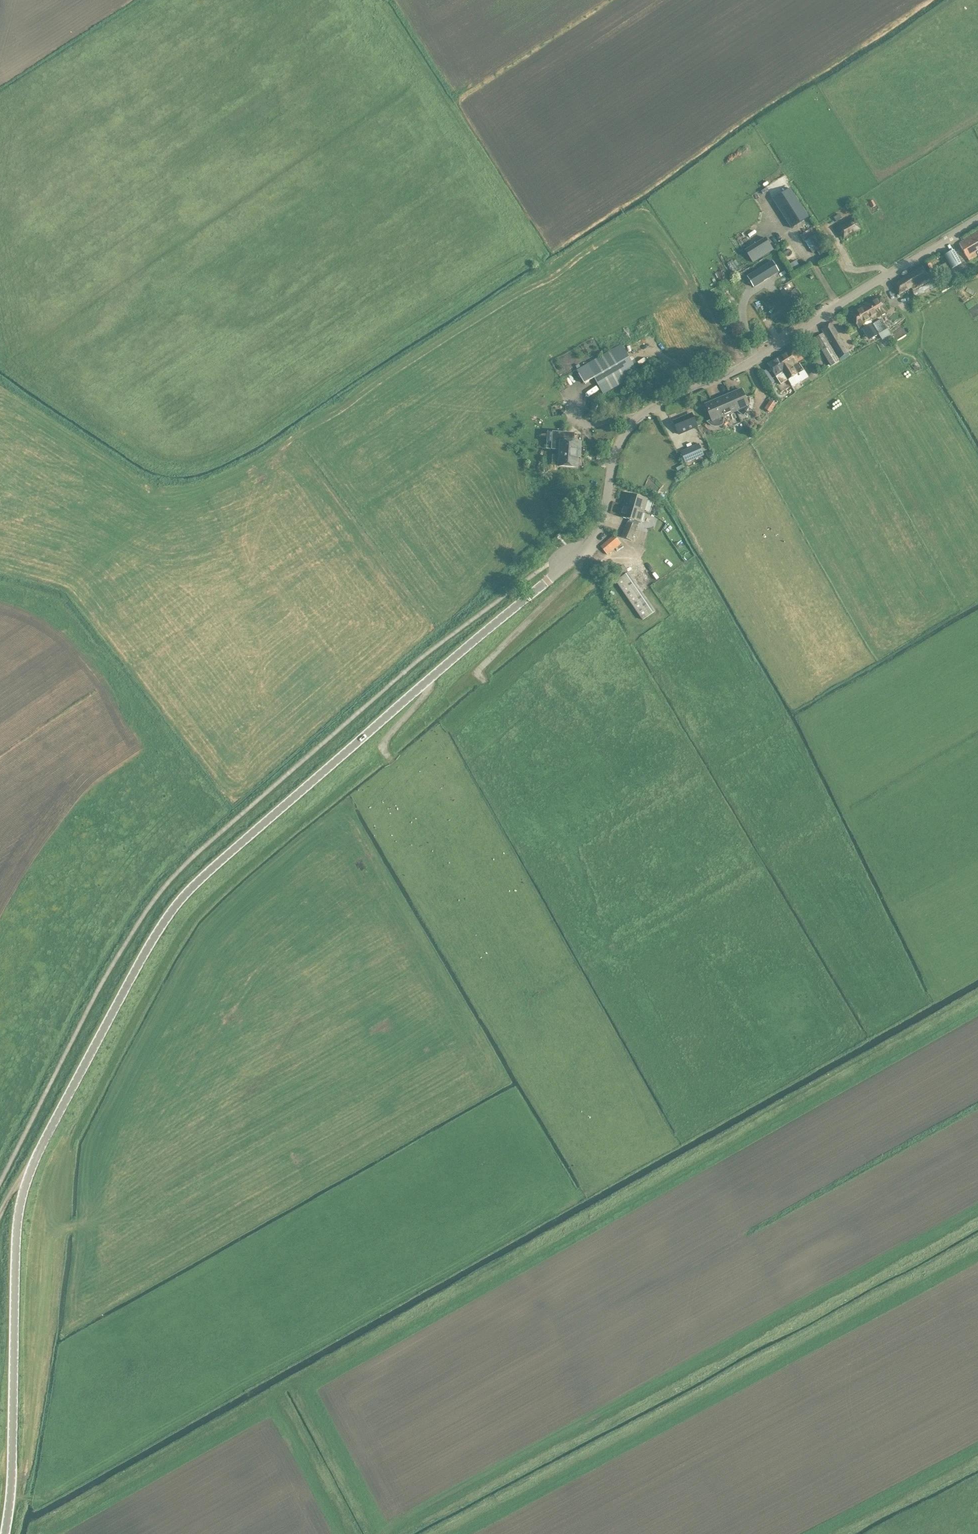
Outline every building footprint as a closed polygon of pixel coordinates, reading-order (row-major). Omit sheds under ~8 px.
[(743,144),(736,150),(745,161),(752,154),(743,144)] [(790,188),(773,199),(791,227),(808,217),(790,188)] [(842,226),(848,236),(860,229),(855,219),(842,226)] [(821,242),(812,227),(800,234),(809,249),(821,242)] [(971,235),(958,243),(969,260),(977,255),(977,231),(971,235)] [(765,237),(745,250),(753,262),(773,249),(765,237)] [(952,268),(962,262),(954,249),(944,255),(952,268)] [(790,263),(794,270),(800,266),(796,259),(790,263)] [(744,262),(737,266),(733,260),(725,265),(734,277),(748,268),(744,262)] [(747,275),(754,286),(779,271),(772,260),(747,275)] [(928,263),(924,266),(923,265),(892,284),(898,296),(912,288),(912,290),(915,297),(935,286),(928,272),(931,270),(928,263)] [(949,268),(945,263),(937,268),(940,273),(949,268)] [(944,272),(936,276),(941,285),(948,280),(944,272)] [(764,287),(769,295),(781,288),(777,279),(764,287)] [(878,295),(862,305),(871,321),(870,321),(872,323),(872,321),(888,312),(878,295)] [(800,297),(790,302),(794,309),(803,305),(800,297)] [(761,319),(769,314),(759,300),(751,306),(761,319)] [(871,321),(862,305),(850,312),(859,327),(864,324),(872,338),(878,334),(872,323),(870,321),(871,321)] [(881,318),(873,323),(882,339),(890,334),(881,318)] [(831,322),(821,328),(839,359),(849,352),(831,322)] [(636,332),(624,337),(629,350),(641,346),(636,332)] [(840,361),(823,333),(814,338),(831,366),(840,361)] [(586,364),(578,369),(586,382),(594,378),(603,394),(638,373),(622,343),(586,364)] [(767,363),(780,384),(798,373),(793,365),(797,363),(789,350),(767,363)] [(560,388),(568,384),(564,377),(557,380),(560,388)] [(741,389),(730,393),(738,411),(744,415),(745,414),(746,413),(747,412),(747,410),(748,409),(748,408),(749,407),(749,405),(749,404),(750,403),(750,401),(750,400),(750,399),(750,397),(750,396),(745,398),(741,389)] [(738,411),(730,393),(705,404),(711,419),(707,421),(711,425),(715,426),(719,426),(723,424),(724,415),(737,410),(738,411)] [(776,403),(770,399),(764,408),(770,412),(776,403)] [(601,406),(593,403),(588,415),(596,418),(601,406)] [(673,421),(679,435),(698,427),(692,413),(673,421)] [(569,441),(569,433),(553,432),(553,448),(559,449),(558,465),(576,466),(577,455),(580,455),(581,441),(569,441)] [(699,443),(675,453),(680,463),(688,460),(690,464),(698,461),(699,463),(706,460),(699,443)] [(623,504),(644,510),(648,498),(624,491),(621,500),(624,501),(623,504)] [(644,510),(623,504),(620,516),(641,522),(644,510)] [(638,525),(628,521),(622,536),(632,540),(638,525)] [(607,555),(621,543),(613,535),(600,546),(607,555)] [(634,569),(616,579),(638,618),(656,608),(634,569)] [(603,582),(612,598),(622,592),(612,576),(603,582)] [(700,593),(689,599),(699,616),(709,609),(700,593)] [(689,603),(681,608),(687,619),(695,614),(689,603)]
